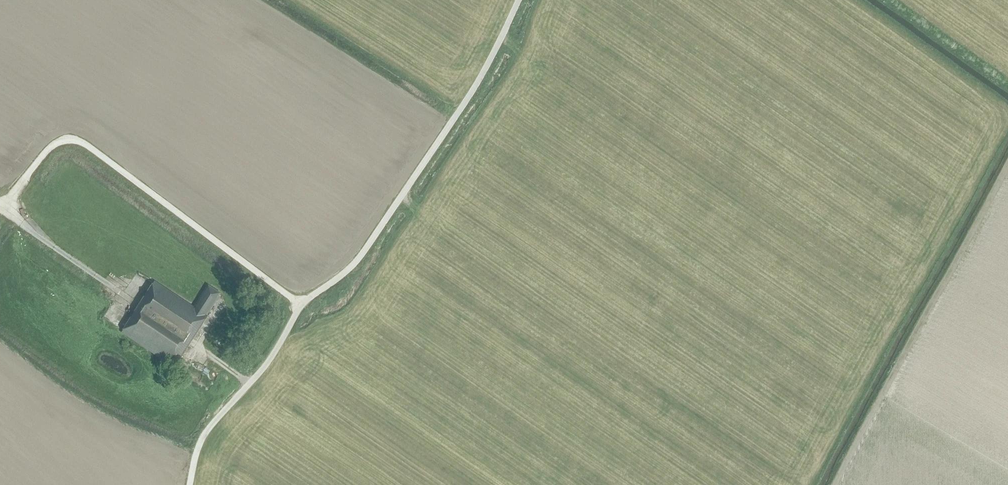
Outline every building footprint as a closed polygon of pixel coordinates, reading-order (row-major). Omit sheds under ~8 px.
[(121,333),(173,368),(207,316),(205,315),(219,294),(208,286),(193,308),(154,282),(130,319),(122,332),(121,333)]
